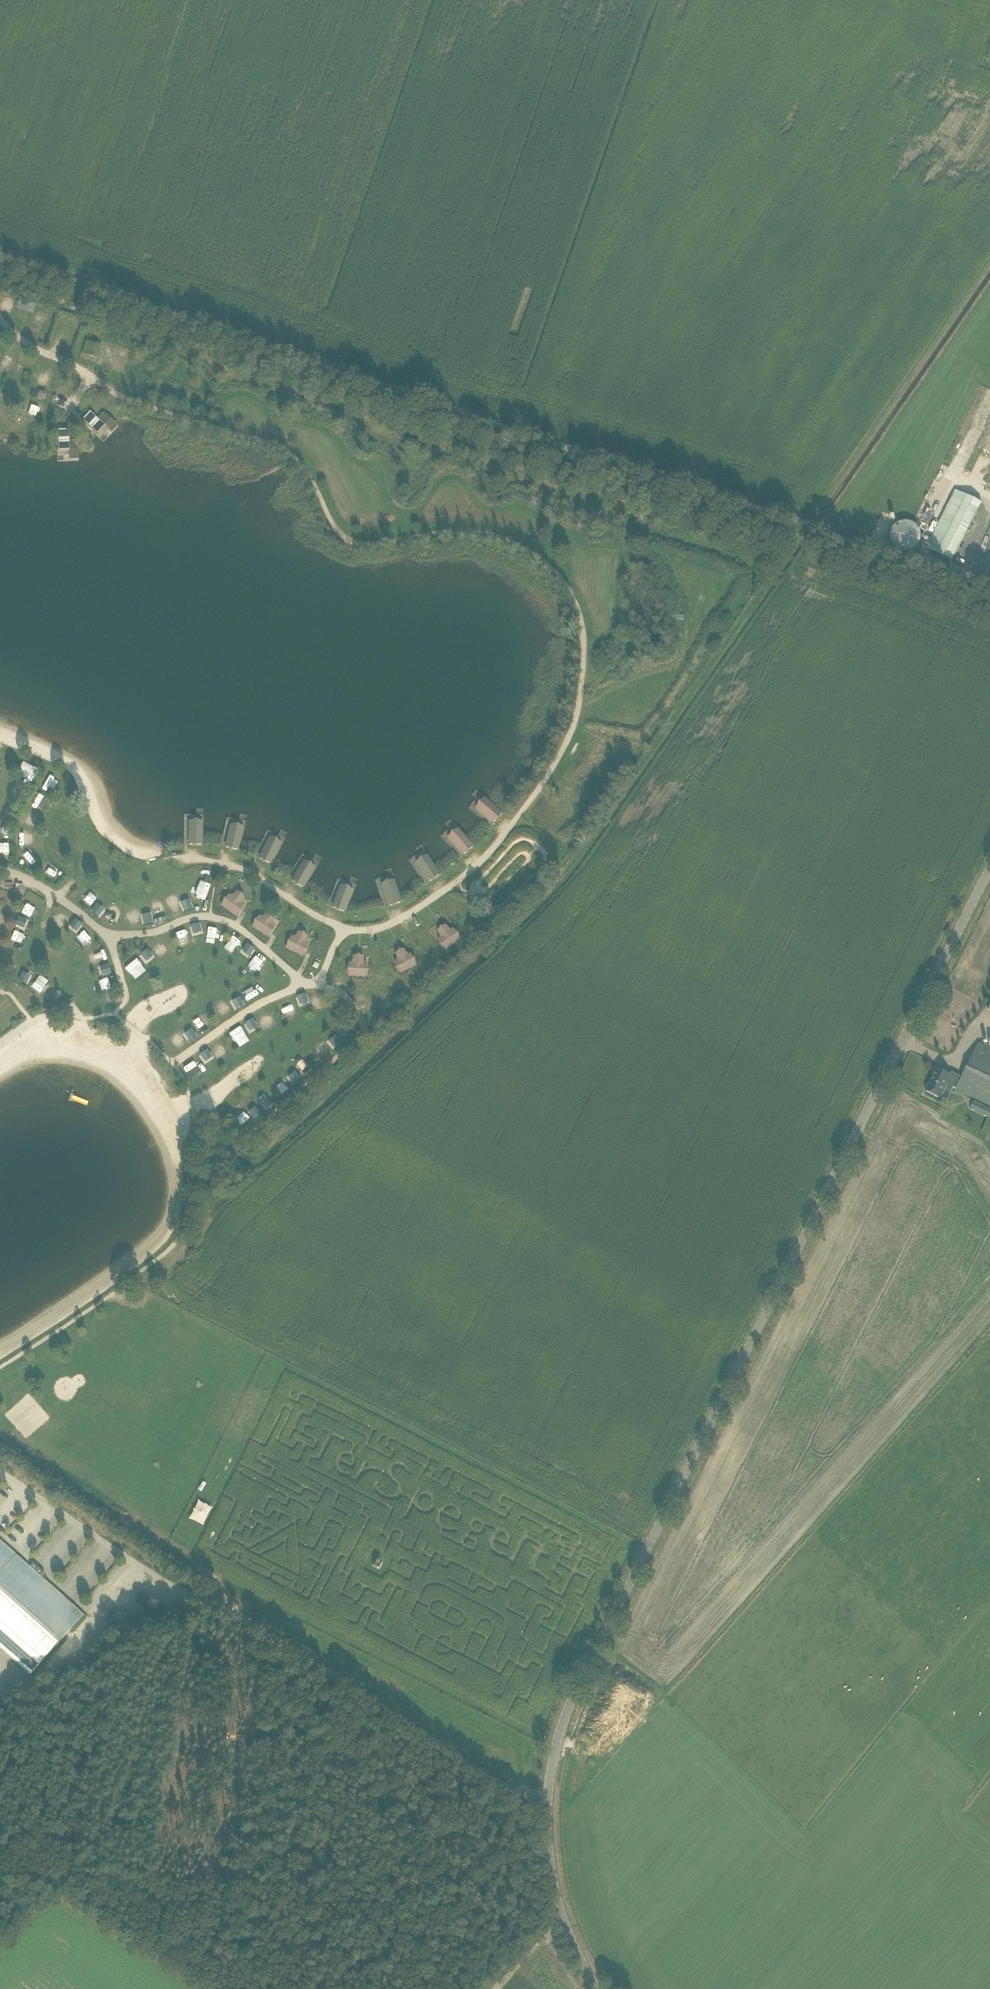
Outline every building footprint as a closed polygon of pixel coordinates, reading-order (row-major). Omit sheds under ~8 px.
[(23,300),(20,307),(30,310),(32,303),(23,300)] [(37,313),(33,327),(39,329),(43,315),(37,313)] [(88,358),(99,352),(93,342),(83,348),(88,358)] [(5,370),(11,361),(2,355),(0,359),(0,366),(5,370)] [(28,414),(38,421),(45,409),(35,403),(28,414)] [(90,413),(83,420),(94,430),(98,434),(105,426),(101,423),(90,413)] [(963,450),(973,428),(966,426),(957,448),(963,450)] [(68,430),(58,431),(59,451),(69,451),(68,430)] [(926,548),(953,562),(981,504),(955,491),(926,548)] [(901,552),(906,553),(907,552),(909,552),(913,551),(916,548),(919,545),(920,541),(921,538),(920,533),(918,529),(916,526),(913,524),(910,522),(906,522),(901,522),(900,523),(897,524),(894,527),(892,531),(890,534),(890,538),(892,544),(895,548),(897,550),(901,552)] [(15,774),(28,779),(34,764),(21,759),(15,774)] [(46,774),(41,789),(57,794),(62,780),(46,774)] [(14,782),(8,795),(19,800),(25,786),(14,782)] [(184,904),(182,905),(184,911),(192,908),(189,902),(187,903),(186,901),(183,902),(184,904)] [(96,907),(92,912),(98,917),(102,912),(100,910),(101,908),(99,907),(98,908),(96,907)] [(145,917),(143,917),(144,924),(152,922),(150,916),(148,916),(147,914),(145,915),(145,917)] [(18,918),(16,925),(22,928),(23,925),(24,926),(25,923),(24,923),(25,920),(18,918)] [(75,920),(71,925),(73,927),(72,928),(74,930),(75,928),(77,930),(81,925),(75,920)] [(199,924),(191,926),(193,932),(195,931),(196,933),(198,933),(198,931),(200,930),(199,924)] [(247,945),(243,950),(246,951),(244,953),(247,955),(248,953),(250,955),(254,949),(247,945)] [(147,950),(141,955),(145,960),(147,958),(148,960),(150,958),(149,957),(151,955),(147,950)] [(103,970),(101,971),(101,973),(103,973),(104,975),(110,973),(108,965),(102,967),(103,970)] [(22,974),(19,980),(26,984),(29,978),(29,977),(28,978),(26,977),(27,975),(25,974),(24,976),(22,975),(22,974)] [(305,994),(297,997),(299,1003),(302,1002),(302,1004),(305,1003),(304,1001),(307,1000),(305,994)] [(235,1002),(233,1004),(236,1009),(243,1005),(240,1000),(238,1001),(237,999),(234,1001),(235,1002)] [(252,1019),(245,1024),(249,1029),(251,1028),(252,1030),(255,1028),(253,1026),(256,1025),(252,1019)] [(188,1035),(186,1036),(190,1041),(196,1037),(192,1031),(190,1033),(189,1031),(187,1033),(188,1035)] [(332,1042),(330,1043),(334,1048),(340,1043),(336,1038),(334,1040),(333,1038),(331,1040),(332,1042)] [(926,1092),(939,1098),(946,1084),(957,1089),(956,1089),(989,1106),(989,1049),(979,1044),(960,1081),(950,1076),(951,1074),(943,1071),(942,1072),(937,1069),(926,1092)] [(207,1050),(200,1055),(204,1060),(206,1059),(207,1060),(210,1059),(208,1057),(211,1056),(207,1050)] [(292,1077),(290,1079),(294,1084),(300,1079),(296,1074),(294,1076),(292,1074),(290,1076),(292,1077)] [(989,1113),(989,1109),(973,1101),(970,1109),(988,1118),(989,1113)] [(252,1113),(250,1114),(254,1119),(260,1114),(256,1109),(254,1111),(253,1109),(251,1111),(252,1113)] [(219,1141),(216,1135),(210,1138),(214,1144),(219,1141)] [(30,1675),(84,1615),(41,1577),(44,1574),(33,1563),(30,1567),(0,1540),(0,1649),(30,1675)]
